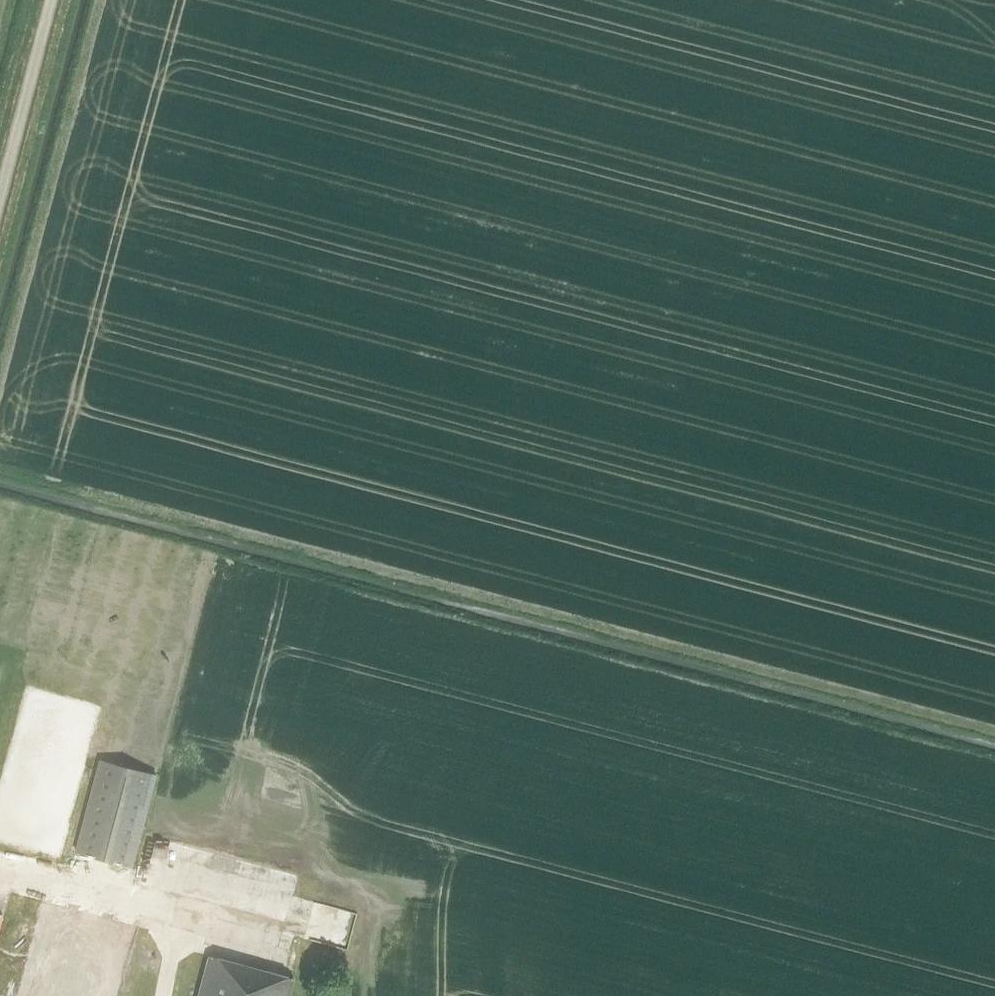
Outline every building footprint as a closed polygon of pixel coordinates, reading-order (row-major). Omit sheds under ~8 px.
[(84,812),(57,753),(27,767),(30,775),(17,781),(25,800),(9,807),(24,840),(84,812)] [(134,868),(157,777),(99,763),(76,853),(134,868)] [(14,995),(121,995),(139,930),(39,903),(14,995)] [(294,978),(209,956),(198,995),(289,995),(294,978)] [(313,962),(307,982),(328,988),(334,968),(313,962)]
